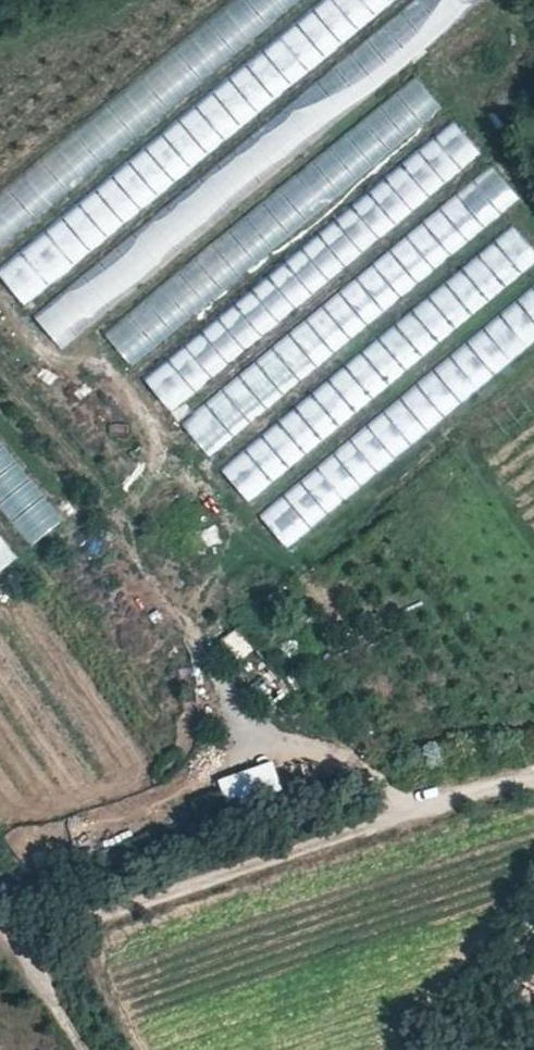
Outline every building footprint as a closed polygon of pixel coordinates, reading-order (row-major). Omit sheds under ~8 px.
[(486,14),(475,0),(432,0),(26,306),(53,341),(486,14)] [(285,0),(257,0),(265,13),(285,0)] [(420,85),(105,336),(127,362),(441,112),(420,85)] [(165,407),(482,161),(458,130),(141,376),(165,407)] [(89,167),(69,142),(0,195),(0,236),(89,167)] [(203,452),(521,204),(498,174),(179,422),(203,452)] [(219,469),(244,501),(533,267),(533,253),(515,230),(219,469)] [(533,342),(533,300),(400,395),(420,423),(533,342)] [(406,409),(260,517),(280,543),(426,436),(406,409)] [(52,531),(0,460),(0,516),(25,550),(52,531)] [(208,528),(182,532),(185,550),(211,546),(208,528)] [(12,564),(0,547),(0,573),(12,564)] [(218,643),(268,712),(297,690),(247,622),(218,643)] [(272,761),(218,782),(230,813),(284,792),(272,761)]
